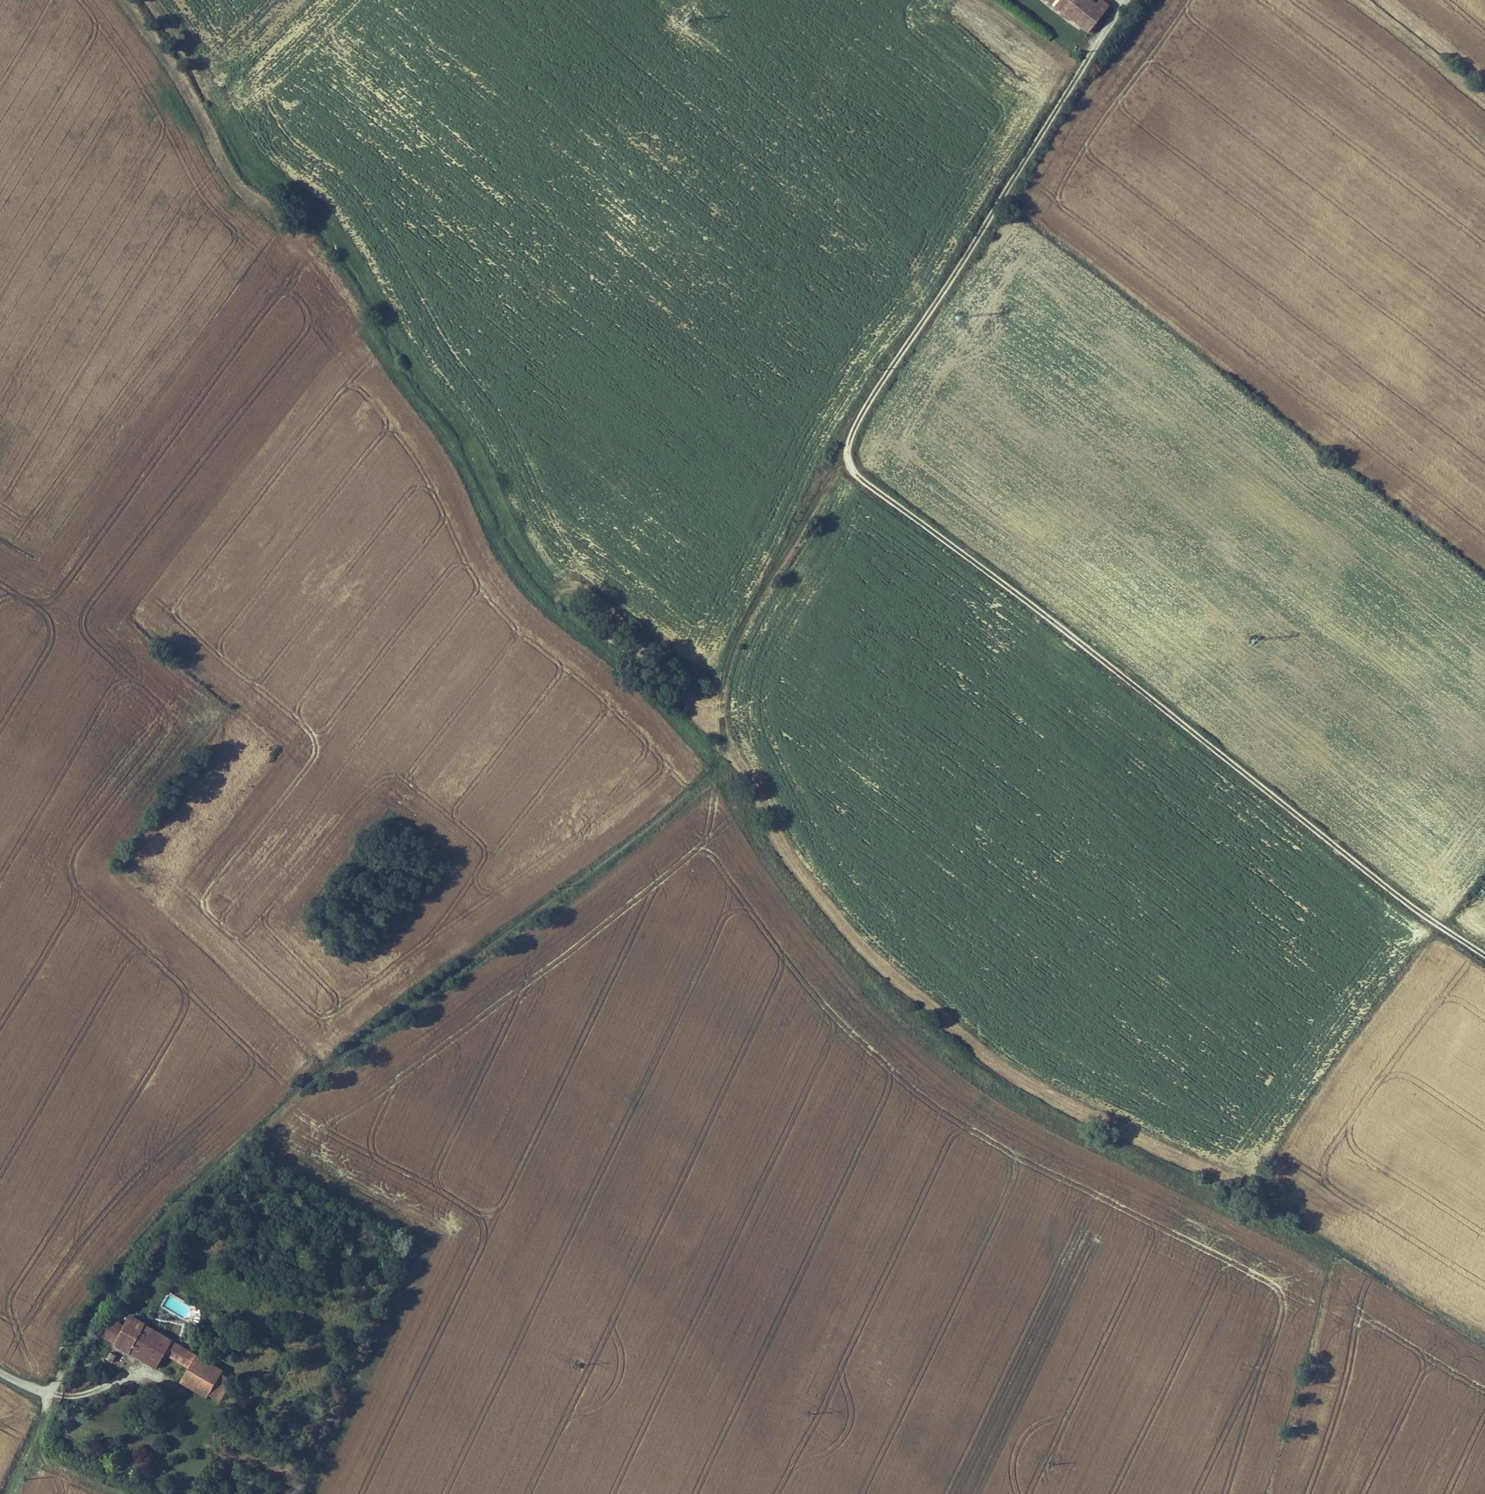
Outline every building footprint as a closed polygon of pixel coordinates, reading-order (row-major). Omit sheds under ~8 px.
[(1079,26),(1097,2),(1094,0),(1088,0),(1087,2),(1085,0),(1042,0),(1079,26)] [(107,1314),(98,1329),(154,1363),(168,1339),(123,1311),(118,1320),(107,1314)] [(217,1368),(168,1339),(154,1363),(203,1392),(204,1390),(217,1368)] [(114,1348),(107,1345),(103,1353),(110,1356),(114,1348)] [(226,1373),(217,1368),(204,1390),(213,1395),(226,1373)]
